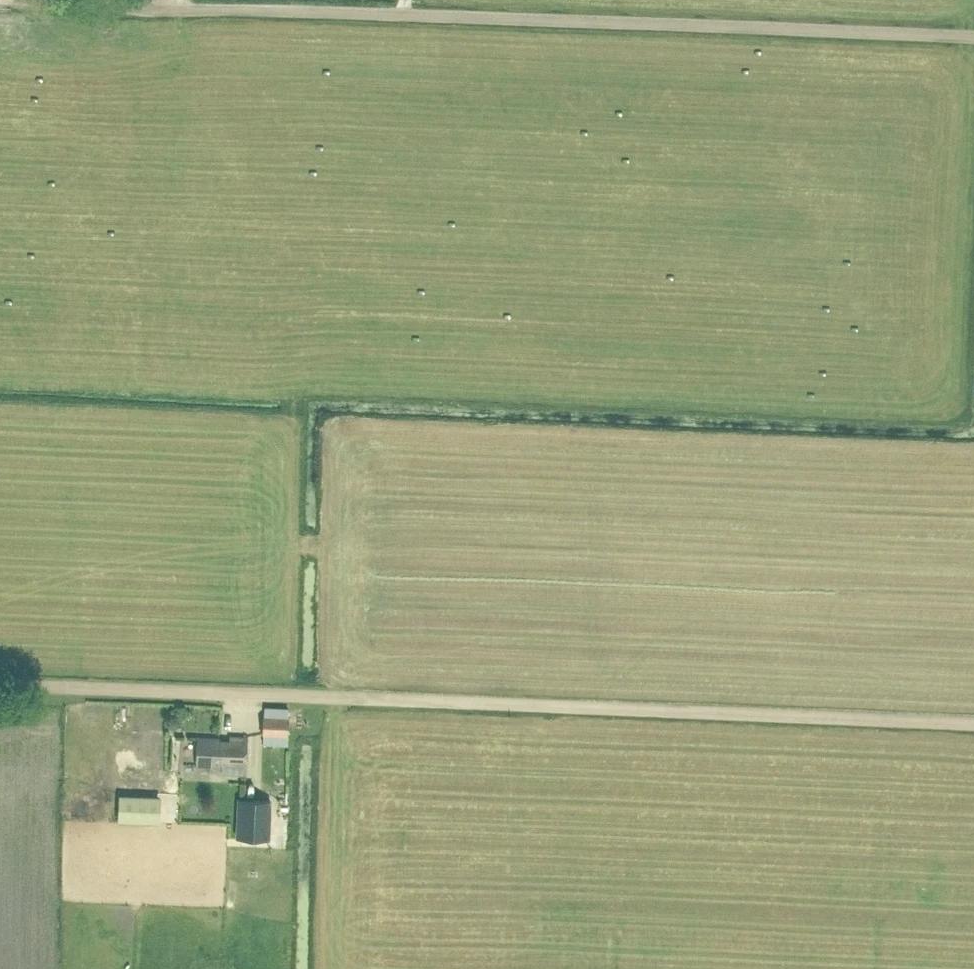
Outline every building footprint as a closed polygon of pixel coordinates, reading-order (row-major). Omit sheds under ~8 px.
[(286,734),(286,717),(262,716),(261,734),(286,734)] [(220,767),(220,771),(244,773),(246,737),(228,736),(227,741),(219,741),(219,737),(196,736),(194,766),(220,767)] [(235,837),(269,839),(271,800),(237,798),(235,837)]
